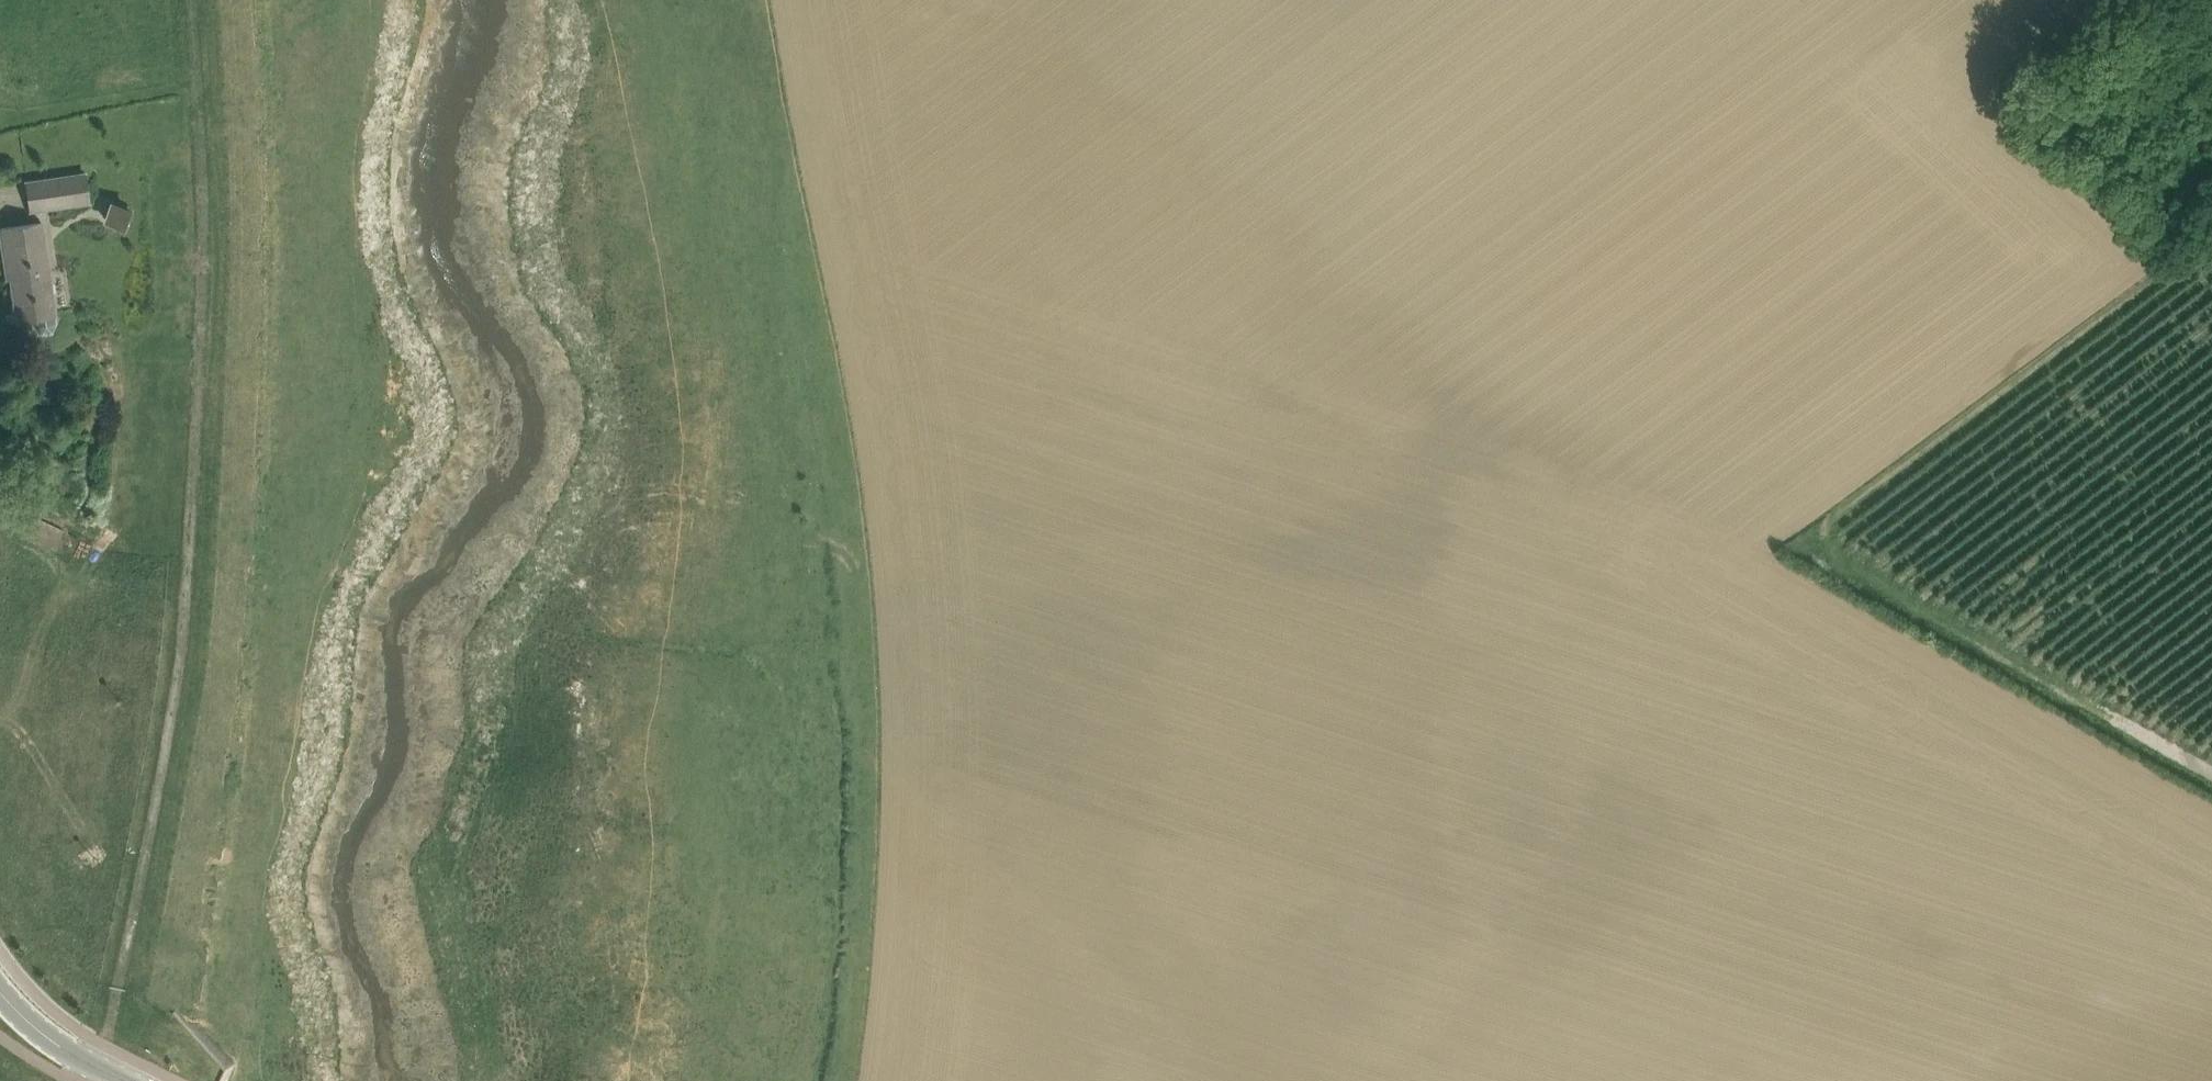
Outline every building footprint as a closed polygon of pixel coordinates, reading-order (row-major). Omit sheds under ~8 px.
[(91,199),(86,171),(29,180),(33,208),(91,199)] [(113,201),(107,219),(125,225),(130,207),(113,201)] [(10,262),(13,281),(18,317),(36,315),(37,323),(43,330),(52,329),(55,321),(54,312),(55,312),(41,219),(1,227),(6,262),(10,262)]
